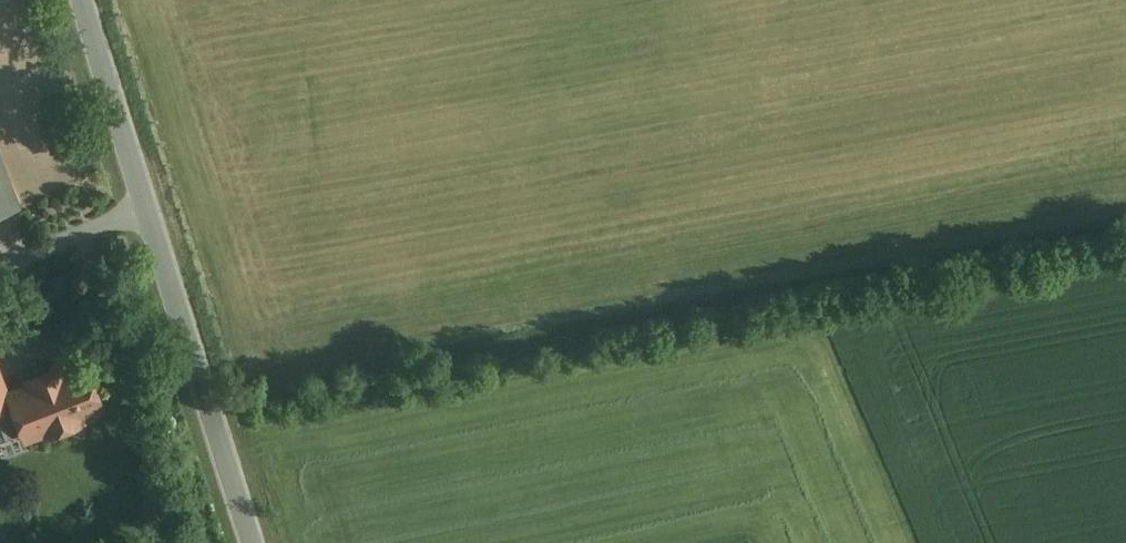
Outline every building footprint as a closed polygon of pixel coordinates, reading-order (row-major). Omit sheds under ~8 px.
[(0,165),(0,213),(16,207),(0,165)] [(61,365),(27,379),(29,384),(7,392),(6,393),(12,406),(24,438),(102,408),(85,362),(63,370),(61,365)] [(12,406),(6,393),(7,392),(0,375),(0,411),(12,406)]
